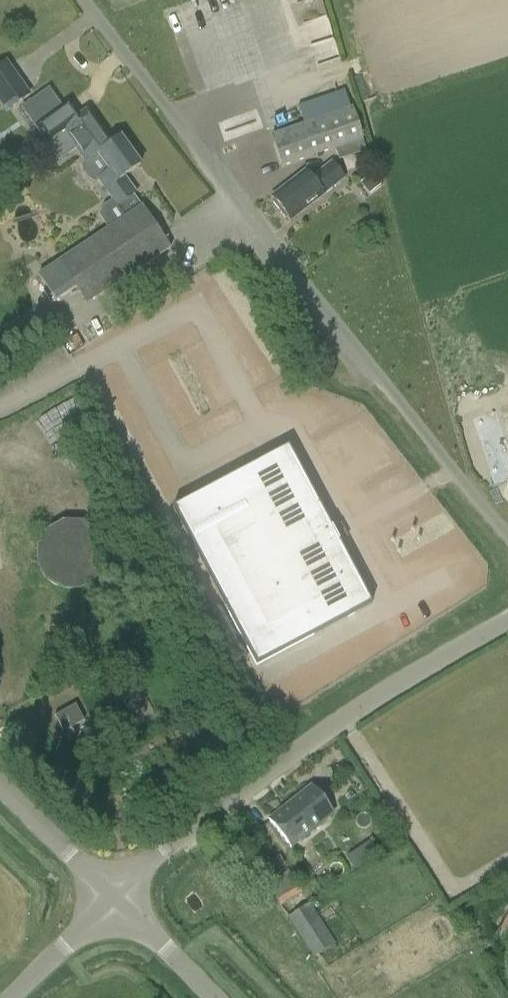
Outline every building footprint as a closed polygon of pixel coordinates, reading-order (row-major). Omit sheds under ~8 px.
[(5,63),(0,66),(0,103),(6,112),(29,95),(5,63)] [(86,306),(170,249),(134,195),(136,194),(124,177),(140,166),(120,138),(111,144),(87,110),(78,116),(68,102),(34,125),(59,160),(75,149),(85,163),(82,165),(83,172),(90,182),(95,184),(98,182),(124,218),(57,262),(37,275),(55,303),(75,289),(86,306)] [(353,107),(270,136),(281,168),(336,150),(339,160),(366,150),(353,107)] [(289,222),(322,196),(345,178),(332,161),(309,179),(305,174),(272,199),(289,222)] [(370,175),(361,184),(371,195),(381,186),(370,175)] [(476,430),(487,462),(507,455),(507,445),(500,422),(476,430)] [(288,447),(172,508),(256,666),(372,605),(337,540),(343,537),(338,527),(332,530),(288,447)] [(81,521),(62,520),(45,530),(36,545),(37,566),(45,580),(61,590),(80,590),(96,582),(105,565),(106,545),(97,528),(81,521)] [(75,705),(54,716),(63,733),(84,721),(75,705)] [(278,831),(291,848),(333,814),(310,787),(269,820),(278,831)] [(272,890),(281,906),(303,894),(286,866),(264,878),(272,890)] [(287,918),(313,958),(319,954),(335,944),(310,904),(287,918)]
